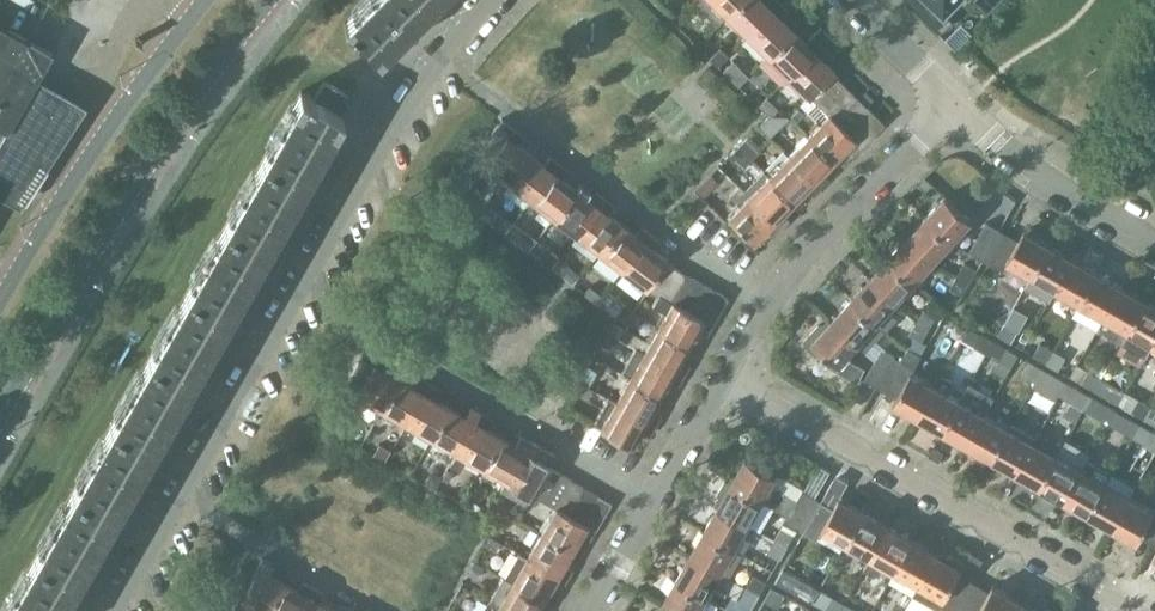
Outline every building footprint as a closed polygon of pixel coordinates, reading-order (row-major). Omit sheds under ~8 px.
[(431,0),(366,0),(344,23),(379,57),(402,34),(405,37),(415,28),(411,24),(433,2),(431,0)] [(725,13),(738,0),(712,0),(725,13)] [(762,0),(738,0),(725,13),(748,35),(780,2),(777,0),(767,0),(764,3),(762,0)] [(911,2),(942,32),(952,21),(942,11),(953,0),(912,0),(911,2)] [(748,35),(768,55),(793,31),(780,18),(788,10),(780,2),(748,35)] [(52,52),(0,23),(0,142),(52,52)] [(768,55),(760,63),(781,84),(789,76),(829,35),(821,27),(805,43),(793,31),(768,55)] [(837,43),(829,35),(789,76),(809,95),(834,71),(821,58),(837,43)] [(728,57),(719,49),(709,59),(717,67),(728,57)] [(733,62),(723,72),(738,87),(748,77),(733,62)] [(884,124),(833,73),(809,95),(829,115),(830,114),(835,119),(862,146),(884,124)] [(324,80),(314,98),(339,112),(349,95),(324,80)] [(314,98),(303,91),(264,158),(305,183),(321,156),(326,158),(332,146),(328,144),(344,115),(339,112),(314,98)] [(862,146),(835,119),(830,114),(829,115),(809,135),(834,159),(846,147),(854,154),(862,146)] [(789,117),(770,115),(760,125),(770,135),(789,117)] [(495,173),(508,183),(530,155),(516,144),(522,136),(502,119),(491,133),(503,142),(471,183),(481,191),(495,173)] [(809,135),(789,155),(821,187),(829,179),(821,172),(834,159),(809,135)] [(747,137),(738,146),(750,158),(759,149),(747,137)] [(738,146),(730,155),(742,167),(750,158),(738,146)] [(508,183),(531,200),(559,164),(550,157),(544,166),(530,155),(508,183)] [(789,155),(769,176),(793,200),(806,188),(813,195),(821,187),(789,155)] [(305,183),(264,158),(226,225),(267,249),(283,222),(288,225),(294,213),(290,210),(305,183)] [(531,200),(554,217),(575,190),(561,179),(568,170),(559,164),(531,200)] [(749,196),(781,228),(789,220),(781,213),(793,200),(769,176),(749,196)] [(781,228),(749,196),(738,186),(730,195),(740,205),(728,217),(752,242),(765,229),(773,236),(781,228)] [(577,235),(605,198),(596,192),(589,200),(575,190),(554,217),(577,235)] [(972,220),(946,197),(927,218),(953,242),(972,220)] [(577,235),(600,252),(621,225),(607,214),(614,205),(605,198),(577,235)] [(953,242),(927,218),(908,239),(934,262),(953,242)] [(970,253),(983,261),(1001,231),(987,223),(970,253)] [(188,292),(229,316),(245,288),(250,291),(256,279),(252,277),(267,249),(226,225),(188,292)] [(600,252),(622,270),(650,233),(642,227),(635,235),(621,225),(600,252)] [(1008,263),(1032,276),(1049,246),(1025,232),(1019,241),(1007,234),(990,264),(1003,272),(1008,263)] [(659,240),(650,233),(622,270),(645,287),(662,297),(677,269),(665,262),(667,260),(653,249),(659,240)] [(908,239),(889,259),(915,283),(934,262),(908,239)] [(1032,276),(1056,290),(1074,260),(1049,246),(1032,276)] [(870,280),(896,303),(915,283),(889,259),(870,280)] [(1056,290),(1081,304),(1098,274),(1074,260),(1056,290)] [(965,264),(958,277),(970,284),(978,271),(965,264)] [(572,284),(580,275),(568,266),(561,274),(572,284)] [(662,297),(673,303),(673,302),(675,303),(690,276),(677,269),(662,297)] [(1122,288),(1098,274),(1081,304),(1105,318),(1122,288)] [(687,310),(702,283),(690,276),(675,303),(687,310)] [(958,277),(951,290),(963,297),(970,284),(958,277)] [(870,280),(852,300),(877,324),(896,303),(870,280)] [(715,290),(702,283),(687,310),(700,317),(715,290)] [(585,294),(595,302),(600,295),(590,287),(585,294)] [(1147,301),(1122,288),(1105,318),(1098,330),(1122,344),(1129,332),(1147,301)] [(700,317),(713,325),(728,298),(715,290),(700,317)] [(214,343),(229,316),(188,292),(149,359),(191,382),(207,355),(211,357),(218,346),(214,343)] [(852,300),(833,321),(858,344),(877,324),(852,300)] [(1153,345),(1154,343),(1154,306),(1147,301),(1129,332),(1153,345)] [(673,303),(658,328),(689,345),(697,330),(707,335),(713,325),(700,317),(687,310),(675,303),(673,302),(673,303)] [(924,311),(917,323),(929,330),(936,318),(924,311)] [(833,321),(813,342),(836,363),(832,369),(858,383),(865,369),(846,358),(858,344),(833,321)] [(910,336),(922,343),(929,330),(917,323),(910,336)] [(1018,331),(1005,323),(998,336),(1011,343),(1018,331)] [(658,328),(644,353),(684,375),(689,366),(680,360),(689,345),(658,328)] [(975,347),(988,354),(995,342),(982,335),(975,347)] [(1001,361),(1008,349),(995,342),(988,354),(1001,361)] [(1034,356),(1047,363),(1054,351),(1041,344),(1034,356)] [(909,349),(902,362),(915,369),(922,356),(909,349)] [(865,380),(879,388),(896,358),(882,350),(865,380)] [(1047,363),(1059,370),(1066,358),(1054,351),(1047,363)] [(644,353),(630,377),(660,395),(669,380),(678,385),(684,375),(644,353)] [(356,394),(382,409),(400,379),(385,370),(390,361),(380,355),(367,376),(354,369),(338,398),(350,405),(356,394)] [(176,410),(191,382),(149,359),(111,426),(153,449),(169,421),(173,424),(180,412),(176,410)] [(912,373),(912,374),(915,369),(902,362),(885,391),(897,398),(912,373)] [(1023,374),(1036,382),(1043,369),(1030,362),(1023,374)] [(1043,369),(1036,382),(1049,389),(1056,377),(1043,369)] [(1082,384),(1095,391),(1102,379),(1089,371),(1082,384)] [(936,387),(912,374),(912,373),(894,404),(919,418),(936,387)] [(630,377),(615,402),(655,425),(661,415),(651,410),(660,395),(630,377)] [(382,409),(407,423),(430,383),(420,378),(415,387),(400,379),(382,409)] [(1102,379),(1095,391),(1108,398),(1115,386),(1102,379)] [(407,423),(432,438),(449,407),(434,399),(439,389),(430,383),(407,423)] [(919,418),(943,431),(961,401),(936,387),(919,418)] [(1072,402),(1085,409),(1092,397),(1079,390),(1072,402)] [(1092,397),(1085,409),(1097,417),(1104,404),(1092,397)] [(1131,411),(1144,418),(1151,406),(1138,399),(1131,411)] [(943,431),(967,445),(985,415),(961,401),(943,431)] [(655,425),(615,402),(601,428),(631,445),(640,429),(650,435),(655,425)] [(432,438),(457,452),(480,412),(470,406),(464,416),(449,407),(432,438)] [(1154,425),(1154,409),(1151,406),(1144,418),(1154,425)] [(457,452),(482,466),(499,436),(484,427),(489,417),(480,412),(457,452)] [(992,459),(1009,429),(985,415),(967,445),(992,459)] [(1120,430),(1133,437),(1140,425),(1127,417),(1120,430)] [(1140,425),(1133,437),(1146,444),(1153,432),(1140,425)] [(152,450),(111,427),(73,493),(114,517),(131,488),(135,491),(142,479),(137,476),(152,450)] [(1033,443),(1009,429),(992,459),(1016,473),(1033,443)] [(482,466),(507,480),(530,440),(520,435),(514,444),(499,436),(482,466)] [(507,480),(544,502),(560,474),(548,467),(550,465),(534,455),(539,446),(530,440),(507,480)] [(1016,473),(1040,487),(1057,457),(1033,443),(1016,473)] [(1040,487),(1065,501),(1082,470),(1057,457),(1040,487)] [(747,459),(732,484),(763,501),(777,476),(747,459)] [(1065,501),(1089,514),(1106,484),(1082,470),(1065,501)] [(451,474),(446,471),(442,479),(447,482),(451,474)] [(431,473),(429,477),(426,482),(435,488),(441,478),(435,475),(431,473)] [(573,481),(560,474),(544,502),(556,508),(556,507),(557,508),(573,481)] [(557,508),(570,515),(585,488),(573,481),(557,508)] [(732,484),(719,508),(749,525),(763,501),(732,484)] [(1089,514),(1113,528),(1130,498),(1106,484),(1089,514)] [(570,515),(582,522),(598,495),(585,488),(570,515)] [(785,520),(798,528),(815,498),(802,490),(785,520)] [(114,517),(73,493),(34,560),(76,584),(93,555),(97,557),(104,545),(99,543),(114,517)] [(582,522),(596,529),(611,503),(598,495),(582,522)] [(1113,528),(1138,542),(1141,537),(1154,544),(1154,542),(1154,511),(1154,512),(1130,498),(1113,528)] [(839,499),(834,508),(822,529),(823,530),(847,544),(864,513),(839,499)] [(834,508),(822,501),(804,531),(818,539),(823,530),(822,529),(834,508)] [(570,515),(557,508),(556,507),(556,508),(542,533),(571,550),(580,534),(590,540),(596,529),(582,522),(570,515)] [(719,508),(705,532),(735,549),(749,525),(719,508)] [(847,544),(871,557),(889,527),(864,513),(847,544)] [(775,540),(787,547),(795,534),(782,527),(775,540)] [(889,527),(871,557),(864,570),(875,576),(882,564),(895,571),(913,541),(889,527)] [(691,556),(721,573),(735,549),(705,532),(691,556)] [(542,533),(527,557),(567,580),(572,570),(563,565),(571,550),(542,533)] [(787,547),(775,540),(768,553),(780,560),(787,547)] [(937,555),(913,541),(895,571),(920,585),(937,555)] [(920,585),(944,599),(945,599),(957,578),(965,565),(964,562),(953,555),(949,556),(947,560),(937,555),(920,585)] [(691,556),(677,581),(707,598),(721,573),(691,556)] [(527,557),(513,582),(543,600),(552,584),(561,590),(567,580),(527,557)] [(262,610),(266,610),(283,583),(267,574),(273,564),(262,558),(253,576),(240,568),(229,587),(242,594),(239,598),(262,610)] [(76,584),(34,560),(5,610),(65,610),(61,609),(76,584)] [(784,568),(776,581),(813,602),(820,590),(820,589),(784,568)] [(748,588),(760,595),(767,583),(755,576),(748,588)] [(944,599),(941,604),(954,610),(955,610),(970,585),(957,578),(945,599),(944,599)] [(677,581),(663,605),(674,610),(700,610),(707,598),(677,581)] [(313,587),(303,582),(298,591),(283,583),(266,610),(299,610),(313,587)] [(499,607),(505,610),(536,610),(543,600),(513,582),(498,607),(499,607)] [(991,592),(978,585),(963,610),(980,610),(991,592)] [(313,587),(299,610),(332,610),(317,602),(323,593),(313,587)] [(778,609),(786,595),(772,587),(765,601),(778,609)] [(1018,601),(993,587),(991,592),(980,610),(1012,610),(1018,601)] [(760,595),(748,588),(740,601),(752,608),(760,595)] [(819,592),(813,602),(826,610),(832,599),(819,592)] [(1018,601),(1012,610),(1036,610),(1018,601)]
